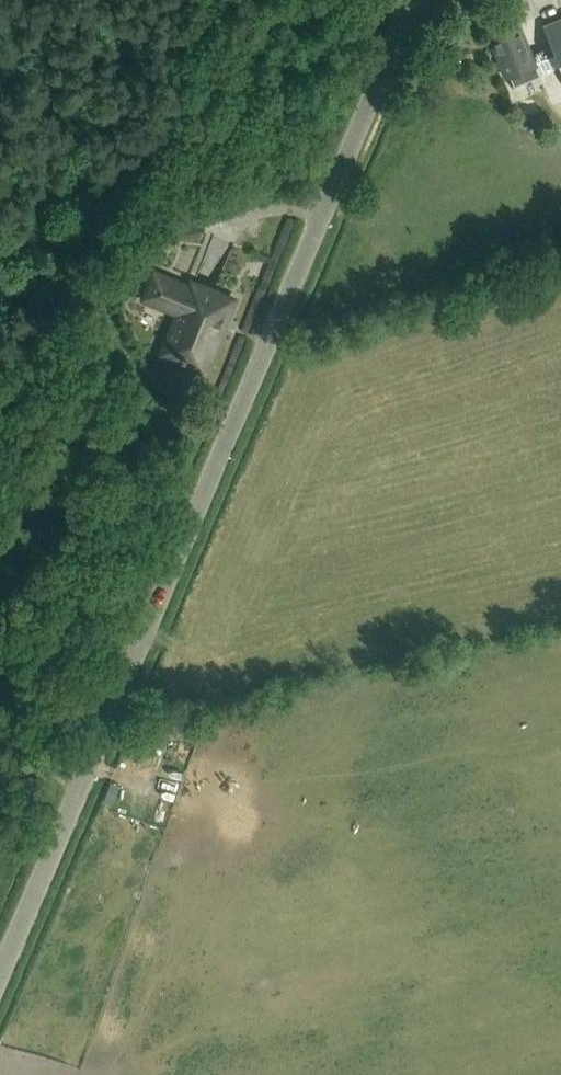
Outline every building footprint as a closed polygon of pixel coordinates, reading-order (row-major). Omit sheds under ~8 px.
[(532,54),(519,24),(489,37),(499,60),(498,60),(506,79),(510,77),(514,87),(540,77),(535,66),(537,66),(536,64),(555,55),(560,69),(560,18),(543,26),(551,46),(532,54)] [(187,283),(152,268),(139,302),(173,316),(157,357),(206,377),(238,297),(189,277),(187,283)]
